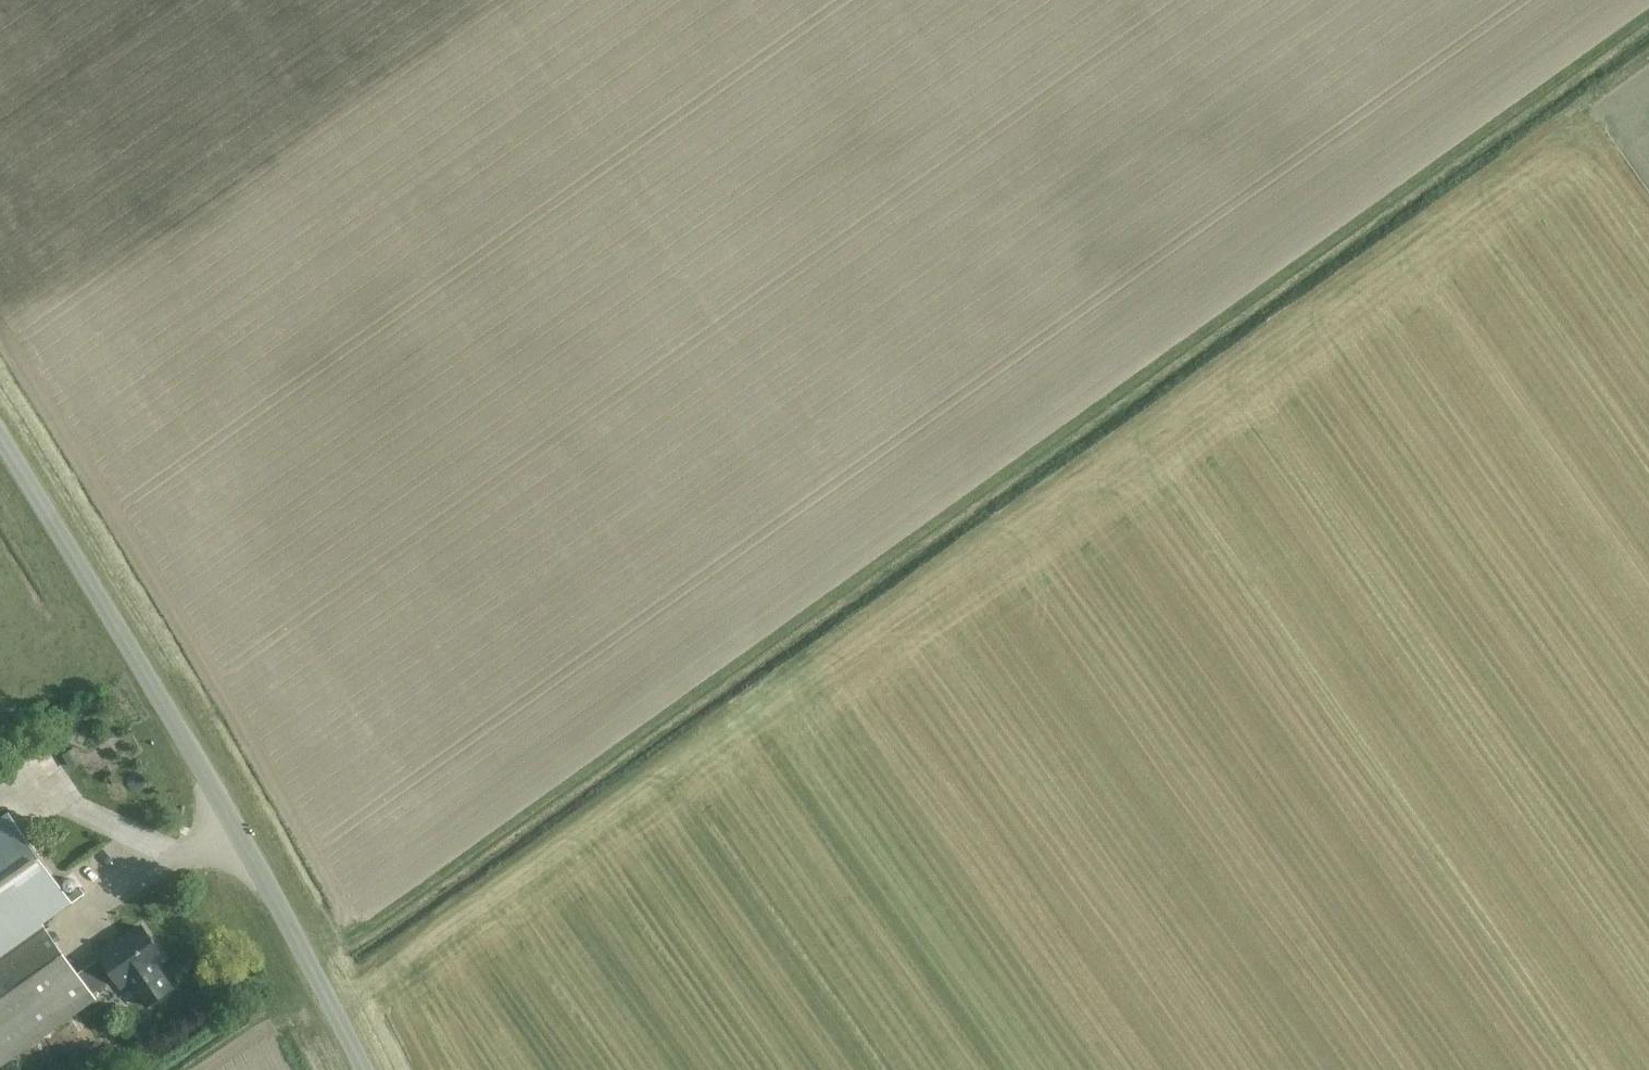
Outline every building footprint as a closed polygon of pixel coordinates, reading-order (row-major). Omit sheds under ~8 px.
[(75,747),(64,754),(71,765),(82,759),(75,747)] [(92,994),(78,974),(42,924),(72,902),(9,813),(0,819),(0,1066),(95,999),(92,994)] [(101,957),(78,974),(92,994),(116,977),(122,986),(130,980),(147,1005),(172,987),(155,963),(163,956),(142,926),(108,950),(106,947),(98,953),(101,957)]
